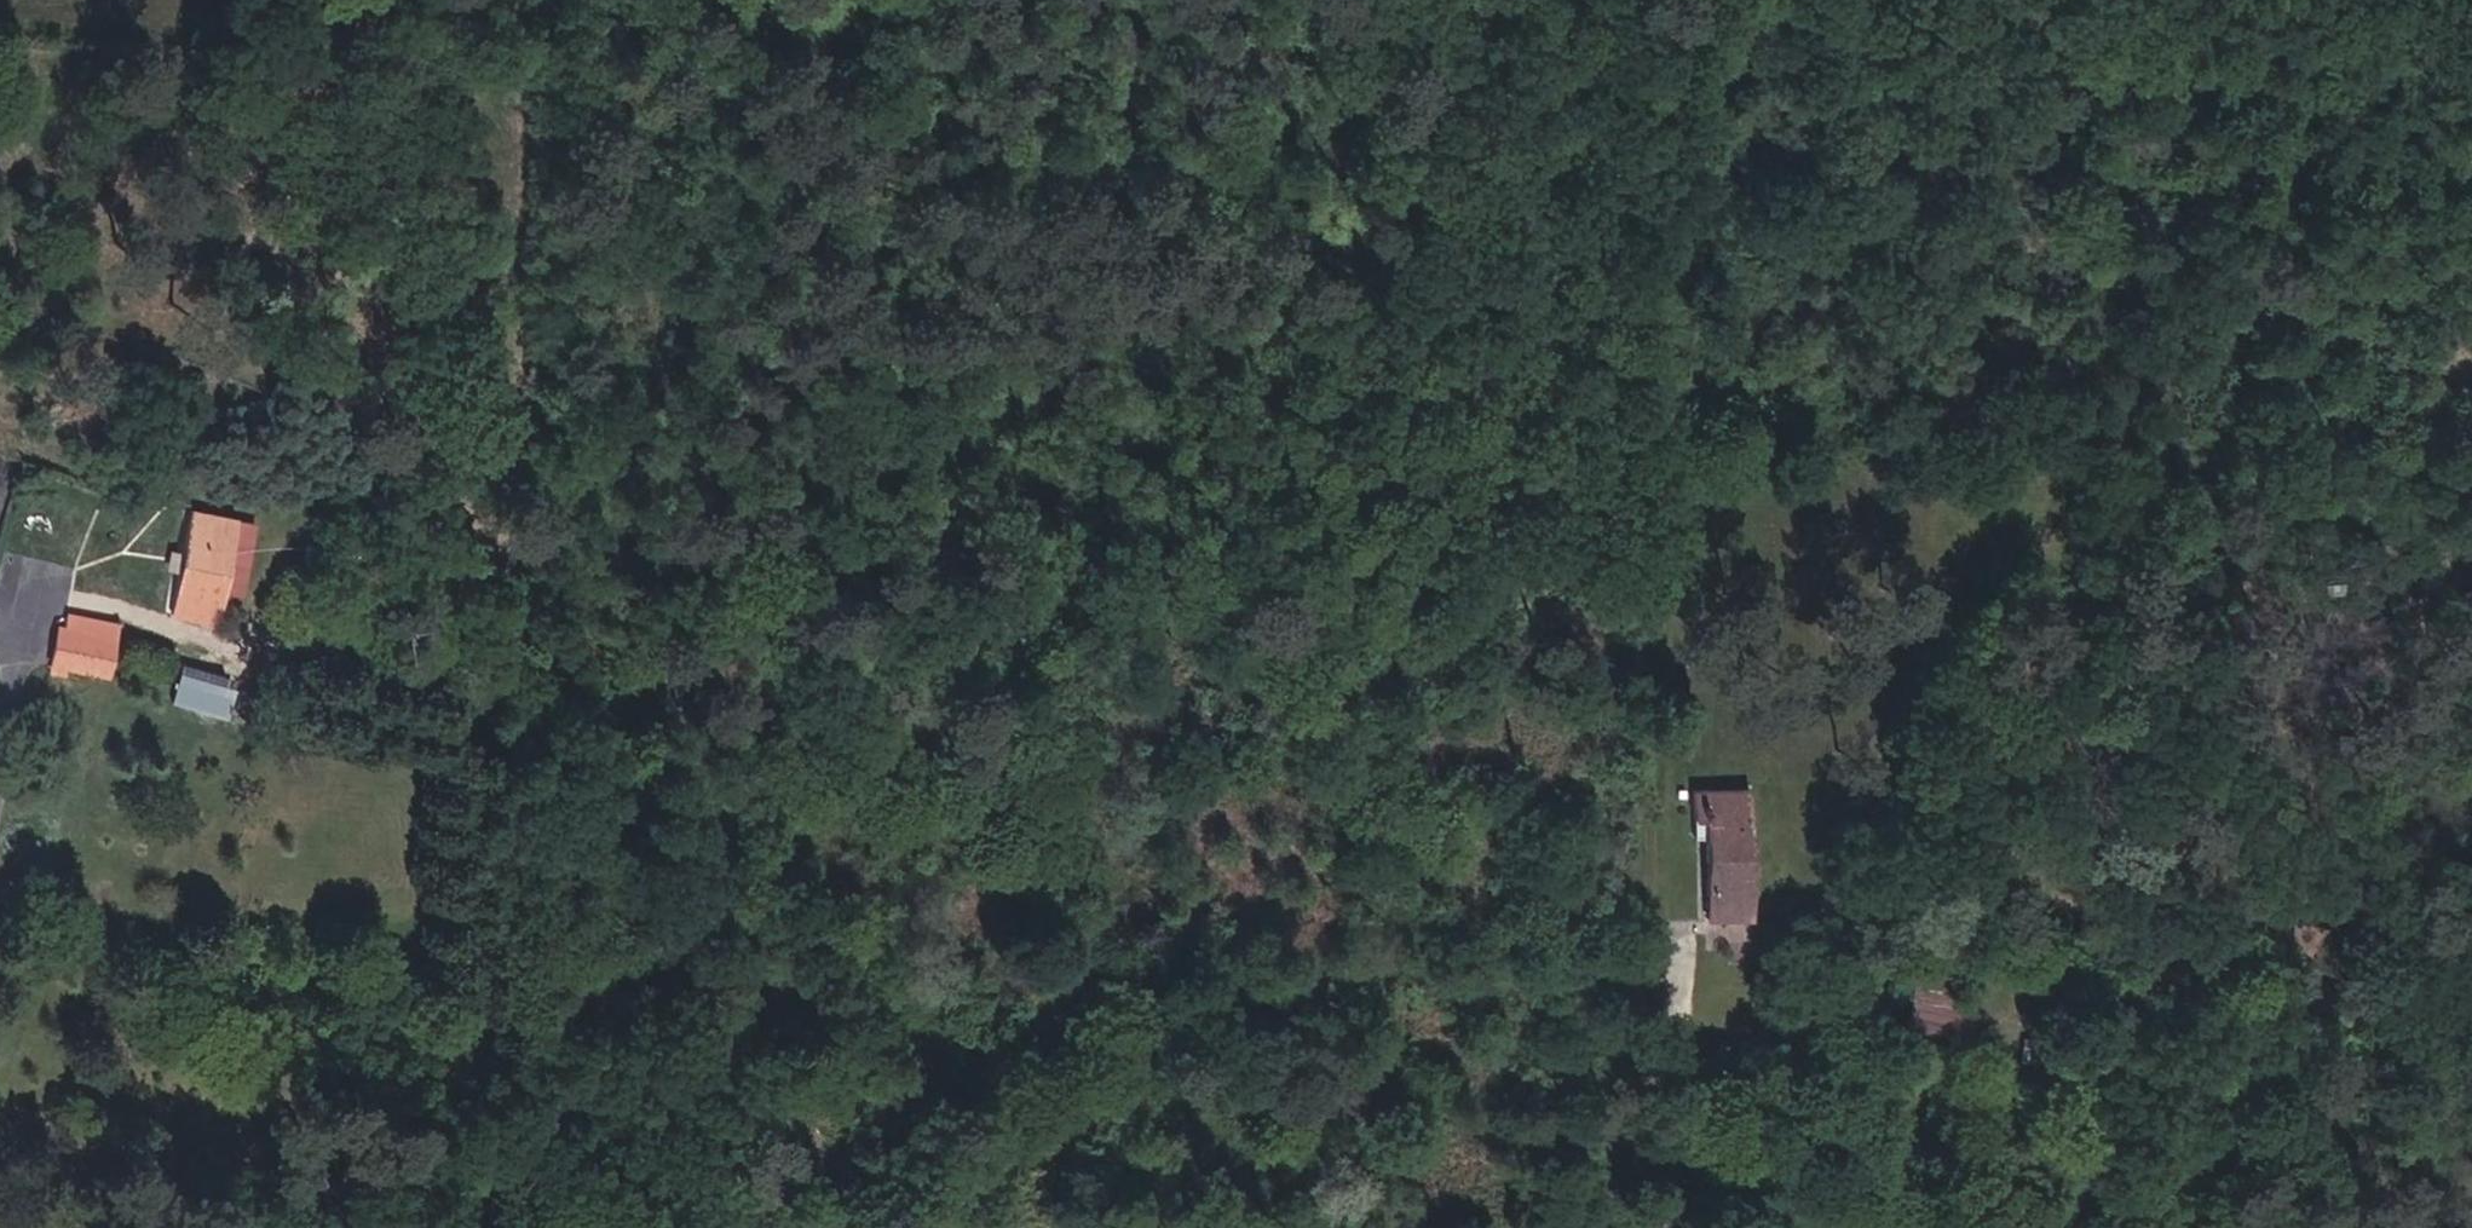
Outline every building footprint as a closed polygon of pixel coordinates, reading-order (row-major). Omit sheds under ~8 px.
[(238,517),(192,509),(180,582),(225,590),(238,517)] [(225,590),(180,582),(174,613),(219,621),(225,590)] [(116,624),(68,615),(65,629),(60,628),(53,663),(108,673),(116,624)] [(182,661),(172,699),(236,716),(246,677),(182,661)] [(1753,785),(1697,786),(1698,834),(1710,833),(1711,916),(1755,916),(1753,785)] [(1911,980),(1904,1014),(1968,1027),(1975,992),(1911,980)]
